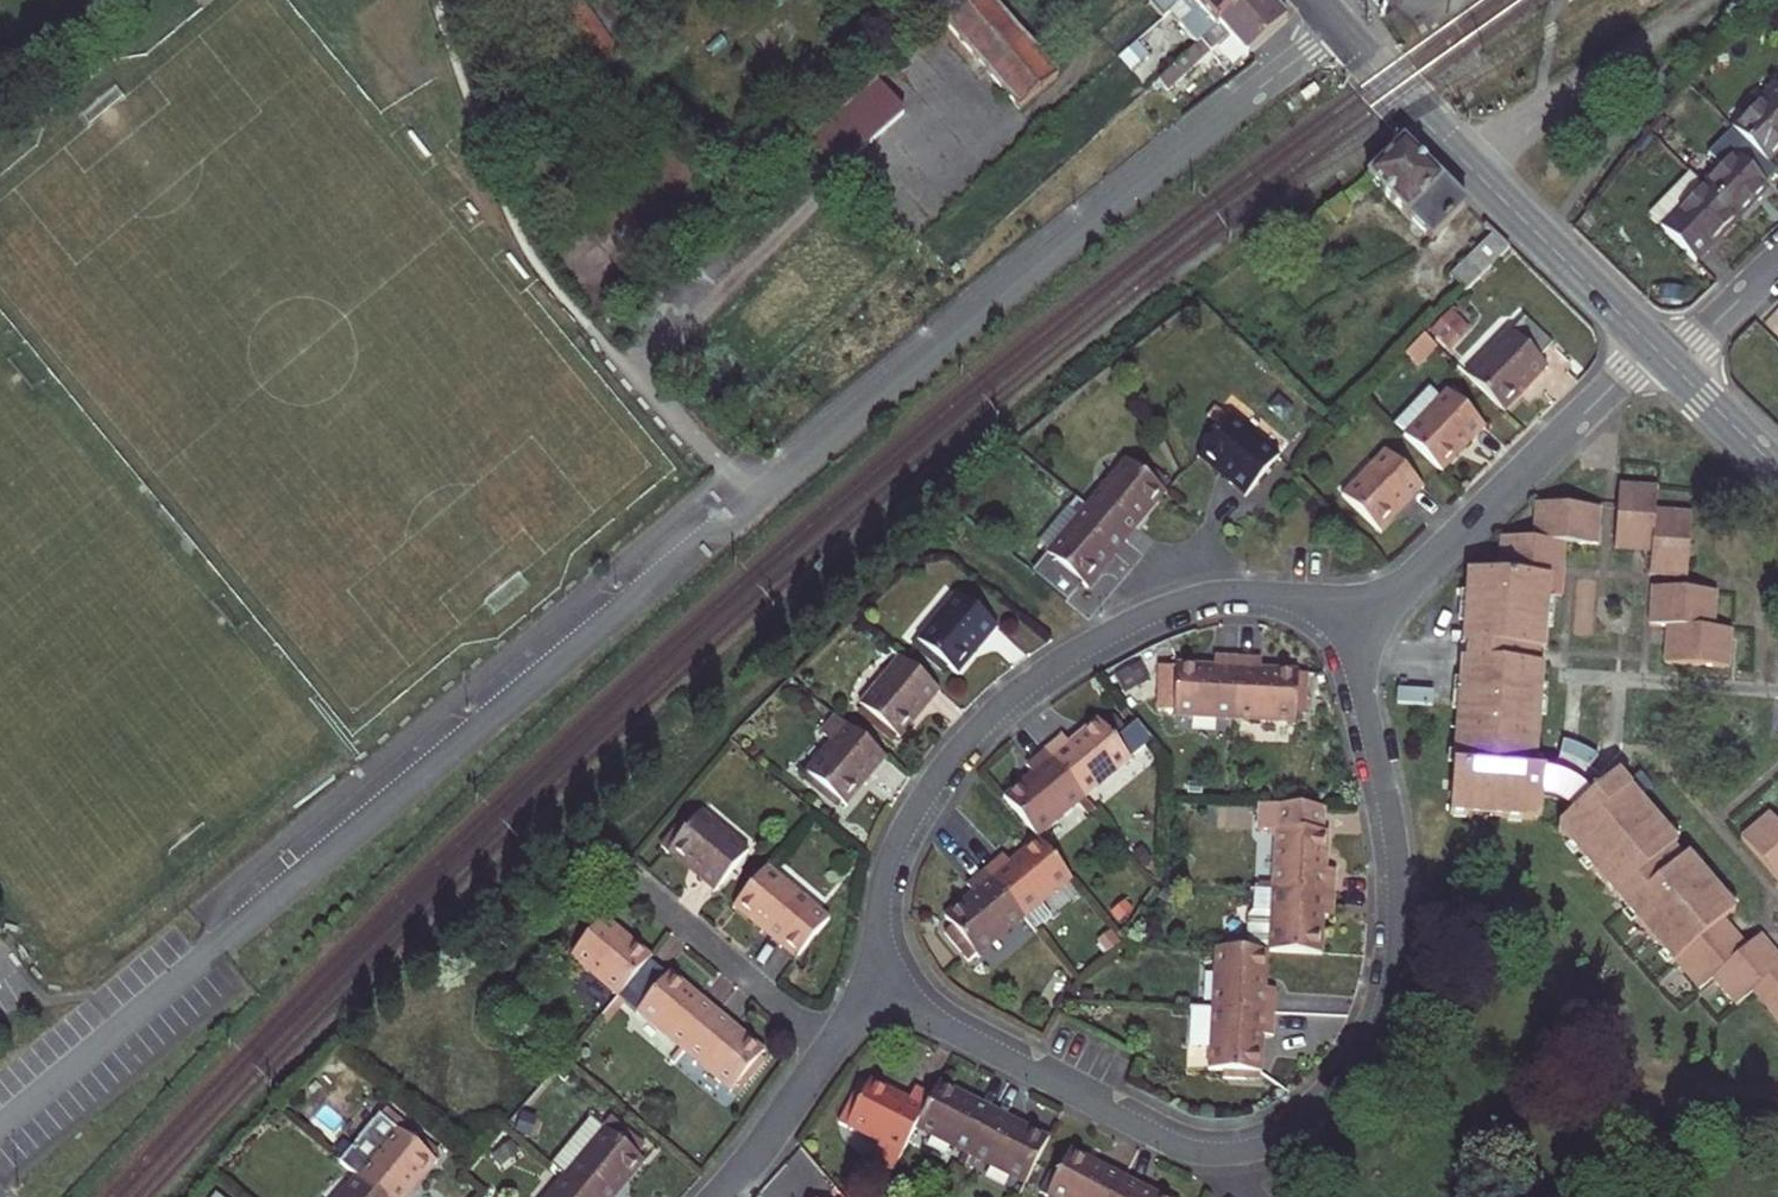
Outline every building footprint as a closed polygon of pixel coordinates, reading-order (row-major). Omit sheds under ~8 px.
[(580,0),(579,0),(555,17),(598,77),(622,60),(638,62),(662,45),(650,29),(639,36),(615,0),(581,0),(580,1),(580,0)] [(1042,90),(1057,76),(992,0),(966,0),(943,20),(1019,109),(1042,90)] [(1154,8),(1164,18),(1181,3),(1184,0),(1147,0),(1154,8)] [(1287,18),(1270,0),(1245,0),(1197,45),(1159,80),(1169,90),(1229,35),(1247,56),(1287,18)] [(1181,3),(1191,14),(1180,25),(1197,45),(1245,0),(1184,0),(1181,3)] [(1181,3),(1169,14),(1180,25),(1191,14),(1181,3)] [(1164,18),(1154,8),(1145,17),(1154,27),(1164,18)] [(1105,43),(1118,58),(1154,27),(1145,17),(1141,12),(1105,43)] [(835,172),(905,112),(877,80),(807,141),(835,172)] [(1733,130),(1739,136),(1750,147),(1768,164),(1777,154),(1777,89),(1776,87),(1733,130)] [(442,139),(448,135),(437,122),(432,126),(442,139)] [(1735,154),(1739,158),(1750,147),(1739,136),(1728,147),(1735,154)] [(1466,206),(1403,143),(1369,177),(1432,240),(1466,206)] [(1769,188),(1764,183),(1776,171),(1768,164),(1750,147),(1739,158),(1735,154),(1703,186),(1738,220),(1769,188)] [(1696,263),(1738,220),(1703,186),(1690,173),(1665,200),(1677,212),(1661,229),(1696,263)] [(498,210),(504,205),(493,193),(488,197),(498,210)] [(1665,200),(1648,216),(1661,229),(1677,212),(1665,200)] [(1510,246),(1495,232),(1451,277),(1465,291),(1509,247),(1510,246)] [(527,283),(519,273),(514,278),(522,287),(527,283)] [(1552,346),(1524,320),(1468,379),(1502,411),(1545,366),(1538,360),(1552,346)] [(1417,367),(1436,347),(1423,336),(1405,355),(1417,367)] [(1427,385),(1417,396),(1432,411),(1442,400),(1427,385)] [(1470,407),(1453,391),(1449,394),(1467,410),(1470,407)] [(1466,411),(1449,394),(1448,393),(1442,400),(1432,411),(1417,396),(1391,424),(1440,471),(1482,426),(1466,411)] [(1247,495),(1277,459),(1230,419),(1200,455),(1247,495)] [(1421,486),(1387,453),(1344,498),(1378,530),(1421,486)] [(1153,474),(1136,459),(1131,465),(1149,479),(1153,474)] [(1168,487),(1153,474),(1149,479),(1131,465),(1128,462),(1088,509),(1124,539),(1168,487)] [(1656,513),(1657,491),(1619,488),(1615,548),(1652,550),(1655,513),(1656,513)] [(1088,509),(1077,500),(1037,546),(1048,555),(1080,517),(1088,509)] [(1595,547),(1598,508),(1539,504),(1536,540),(1536,542),(1563,544),(1595,547)] [(1080,517),(1048,555),(1052,559),(1080,582),(1084,586),(1124,539),(1088,509),(1080,517)] [(1652,550),(1650,573),(1688,575),(1692,516),(1656,513),(1655,513),(1652,550)] [(1536,540),(1503,538),(1500,575),(1550,579),(1560,580),(1563,544),(1536,542),(1536,540)] [(1080,582),(1052,559),(1042,570),(1070,594),(1080,582)] [(1628,903),(1624,907),(1672,963),(1676,960),(1722,922),(1736,910),(1688,856),(1685,859),(1675,848),(1678,844),(1618,775),(1607,784),(1602,778),(1587,767),(1571,759),(1560,755),(1556,775),(1535,772),(1543,666),(1538,665),(1539,650),(1544,650),(1550,579),(1500,575),(1468,571),(1465,615),(1463,644),(1468,644),(1467,659),(1462,659),(1458,710),(1451,814),(1538,820),(1542,814),(1543,796),(1555,799),(1566,804),(1574,812),(1560,824),(1558,831),(1613,895),(1618,892),(1628,903)] [(1711,630),(1714,593),(1655,588),(1652,626),(1670,627),(1670,626),(1711,630)] [(996,625),(959,596),(920,643),(948,666),(956,673),(996,625)] [(1726,668),(1729,631),(1711,630),(1670,626),(1670,627),(1667,663),(1726,668)] [(913,647),(943,671),(948,666),(920,643),(917,641),(913,647)] [(1238,658),(1214,657),(1213,670),(1176,668),(1176,670),(1173,712),(1173,715),(1234,718),(1238,658)] [(1298,675),(1260,673),(1261,659),(1238,658),(1234,718),(1295,722),(1297,698),(1298,675)] [(937,690),(902,660),(862,707),(898,737),(937,690)] [(1173,712),(1176,670),(1161,670),(1159,712),(1173,712)] [(1308,675),(1298,675),(1297,698),(1306,699),(1308,675)] [(862,707),(857,713),(893,743),(898,737),(862,707)] [(884,758),(836,717),(821,735),(833,744),(808,774),(842,803),(844,805),(884,758)] [(1099,722),(1071,747),(1062,736),(1044,751),(1082,798),(1152,739),(1138,722),(1115,741),(1099,722)] [(1026,766),(1034,776),(1005,800),(1036,837),(1078,802),(1082,798),(1044,751),(1026,766)] [(803,780),(837,808),(842,803),(808,774),(803,780)] [(1094,812),(1082,798),(1078,802),(1089,815),(1094,812)] [(1270,889),(1335,893),(1337,871),(1322,870),(1326,808),(1259,804),(1254,888),(1270,889)] [(747,853),(701,814),(670,850),(716,889),(747,853)] [(1772,815),(1744,840),(1777,881),(1777,822),(1772,815)] [(1040,842),(1011,866),(1003,856),(985,870),(1023,917),(1070,878),(1040,842)] [(781,944),(811,908),(765,870),(735,906),(781,944)] [(966,886),(975,896),(946,920),(976,956),(1023,917),(985,870),(966,886)] [(1334,920),(1335,893),(1270,889),(1267,952),(1322,955),(1324,920),(1334,920)] [(808,934),(802,929),(818,909),(813,905),(811,908),(781,944),(778,947),(789,956),(808,934)] [(571,956),(619,996),(650,960),(602,919),(571,956)] [(1746,950),(1722,922),(1676,960),(1701,989),(1715,977),(1746,950)] [(1759,938),(1746,950),(1715,977),(1738,1004),(1755,990),(1777,970),(1777,960),(1759,938)] [(1276,990),(1263,989),(1264,951),(1248,951),(1218,949),(1214,1010),(1274,1014),(1276,990)] [(1755,990),(1777,1017),(1777,970),(1755,990)] [(716,1013),(670,974),(638,1012),(685,1051),(716,1013)] [(1212,1048),(1214,1010),(1192,1008),(1190,1047),(1212,1048)] [(1211,1070),(1258,1073),(1260,1036),(1273,1037),(1274,1014),(1214,1010),(1212,1048),(1211,1070)] [(732,1091),(764,1053),(716,1013),(685,1051),(732,1091)] [(931,1097),(914,1088),(907,1103),(870,1084),(869,1086),(861,1082),(845,1114),(852,1118),(848,1125),(882,1144),(874,1160),(894,1170),(916,1127),(931,1097)] [(916,1127),(965,1152),(971,1155),(992,1113),(938,1085),(931,1097),(916,1127)] [(404,1124),(388,1111),(383,1118),(398,1131),(404,1124)] [(971,1155),(977,1158),(1026,1184),(1048,1141),(992,1113),(971,1155)] [(607,1122),(597,1114),(593,1120),(603,1128),(607,1122)] [(840,1125),(847,1129),(848,1125),(852,1118),(845,1114),(840,1125)] [(381,1196),(404,1196),(434,1161),(431,1159),(437,1152),(404,1124),(398,1131),(383,1118),(380,1116),(340,1163),(352,1173),(358,1178),(381,1196)] [(643,1161),(637,1157),(645,1147),(611,1118),(607,1122),(603,1128),(593,1120),(591,1119),(552,1166),(567,1178),(590,1196),(612,1196),(643,1161)] [(971,1155),(965,1152),(959,1162),(965,1166),(971,1155)] [(1069,1153),(1057,1175),(1051,1172),(1045,1184),(1051,1187),(1048,1194),(1053,1196),(1115,1196),(1123,1180),(1069,1153)] [(977,1158),(971,1155),(965,1166),(972,1169),(977,1158)] [(358,1178),(352,1173),(342,1185),(348,1191),(358,1178)] [(358,1178),(348,1191),(343,1196),(381,1196),(358,1178)] [(551,1196),(590,1196),(567,1178),(551,1196)] [(1123,1180),(1115,1196),(1156,1196),(1123,1180)] [(1051,1187),(1045,1184),(1040,1194),(1045,1196),(1046,1196),(1048,1194),(1051,1187)]
